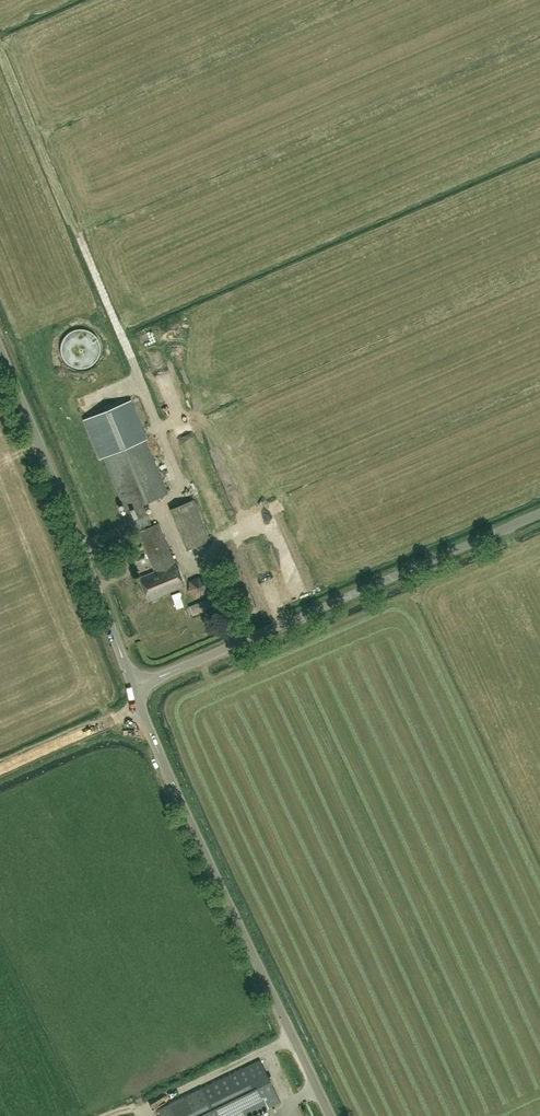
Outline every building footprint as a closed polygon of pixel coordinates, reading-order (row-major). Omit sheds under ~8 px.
[(169,331),(178,330),(177,318),(168,318),(169,331)] [(135,345),(142,343),(140,335),(132,337),(135,345)] [(130,401),(86,420),(101,458),(102,457),(103,457),(130,522),(135,534),(139,532),(155,571),(175,563),(159,523),(152,526),(143,504),(167,494),(145,440),(146,439),(130,401)] [(187,458),(193,456),(187,432),(181,434),(187,458)] [(189,475),(205,470),(202,463),(187,467),(189,475)] [(210,539),(194,500),(169,510),(185,550),(210,539)] [(257,572),(264,569),(259,552),(252,555),(257,572)] [(142,563),(135,567),(138,573),(145,570),(142,563)] [(155,571),(140,577),(149,600),(184,585),(175,563),(155,571)] [(205,592),(207,584),(200,577),(189,581),(188,591),(196,598),(205,592)] [(213,606),(210,598),(188,607),(192,615),(213,606)] [(260,1060),(159,1109),(162,1115),(251,1115),(280,1102),(260,1060)]
